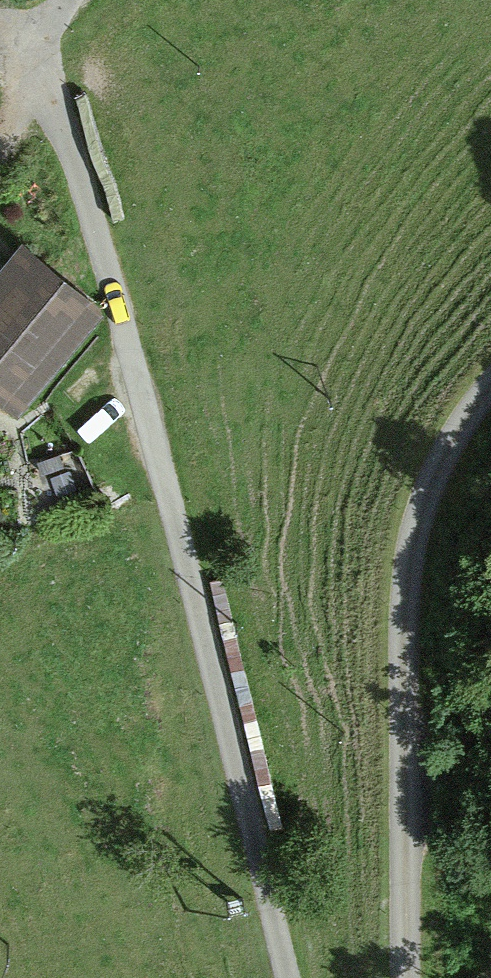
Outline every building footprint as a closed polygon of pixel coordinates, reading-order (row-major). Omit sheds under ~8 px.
[(16,250),(0,269),(0,412),(0,413),(87,311),(16,250)]
